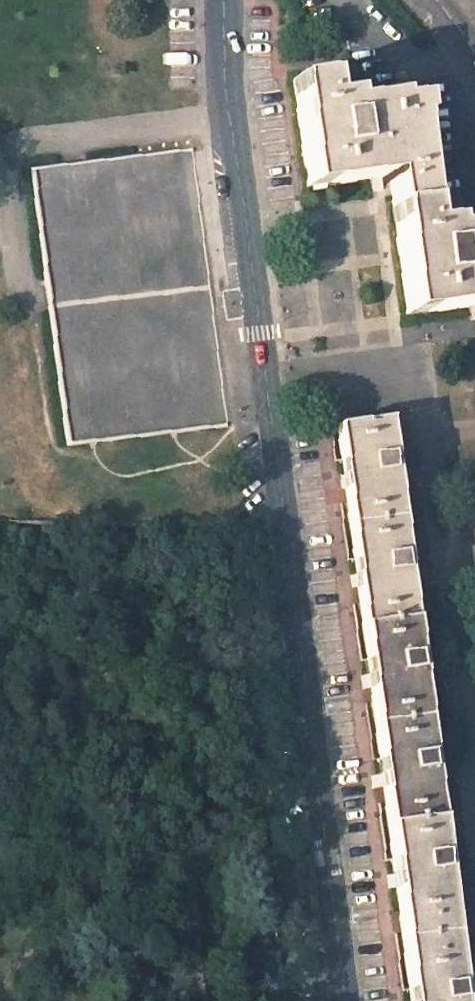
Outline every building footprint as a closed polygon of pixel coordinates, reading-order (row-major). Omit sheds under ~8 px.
[(294,80),(308,187),(351,182),(390,177),(408,314),(450,309),(474,307),(474,225),(452,228),(450,220),(429,222),(417,117),(422,116),(419,97),(396,100),(395,95),(352,101),(350,93),(330,96),(327,75),(294,80)] [(189,149),(29,170),(43,286),(46,311),(63,446),(92,442),(174,432),(225,425),(189,149)] [(408,1000),(461,1000),(433,774),(421,675),(409,573),(390,419),(337,426),(344,479),(355,569),(369,686),(382,791),(394,890),(408,998),(408,1000)]
